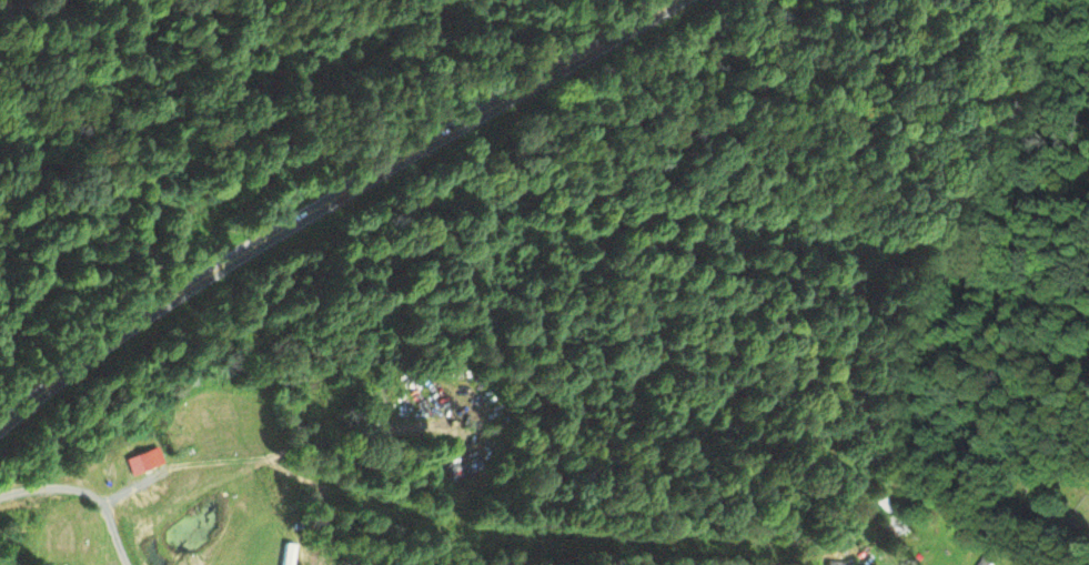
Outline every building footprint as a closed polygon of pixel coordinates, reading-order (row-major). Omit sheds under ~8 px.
[(872,501),(895,537),(906,531),(883,494),(872,501)]
